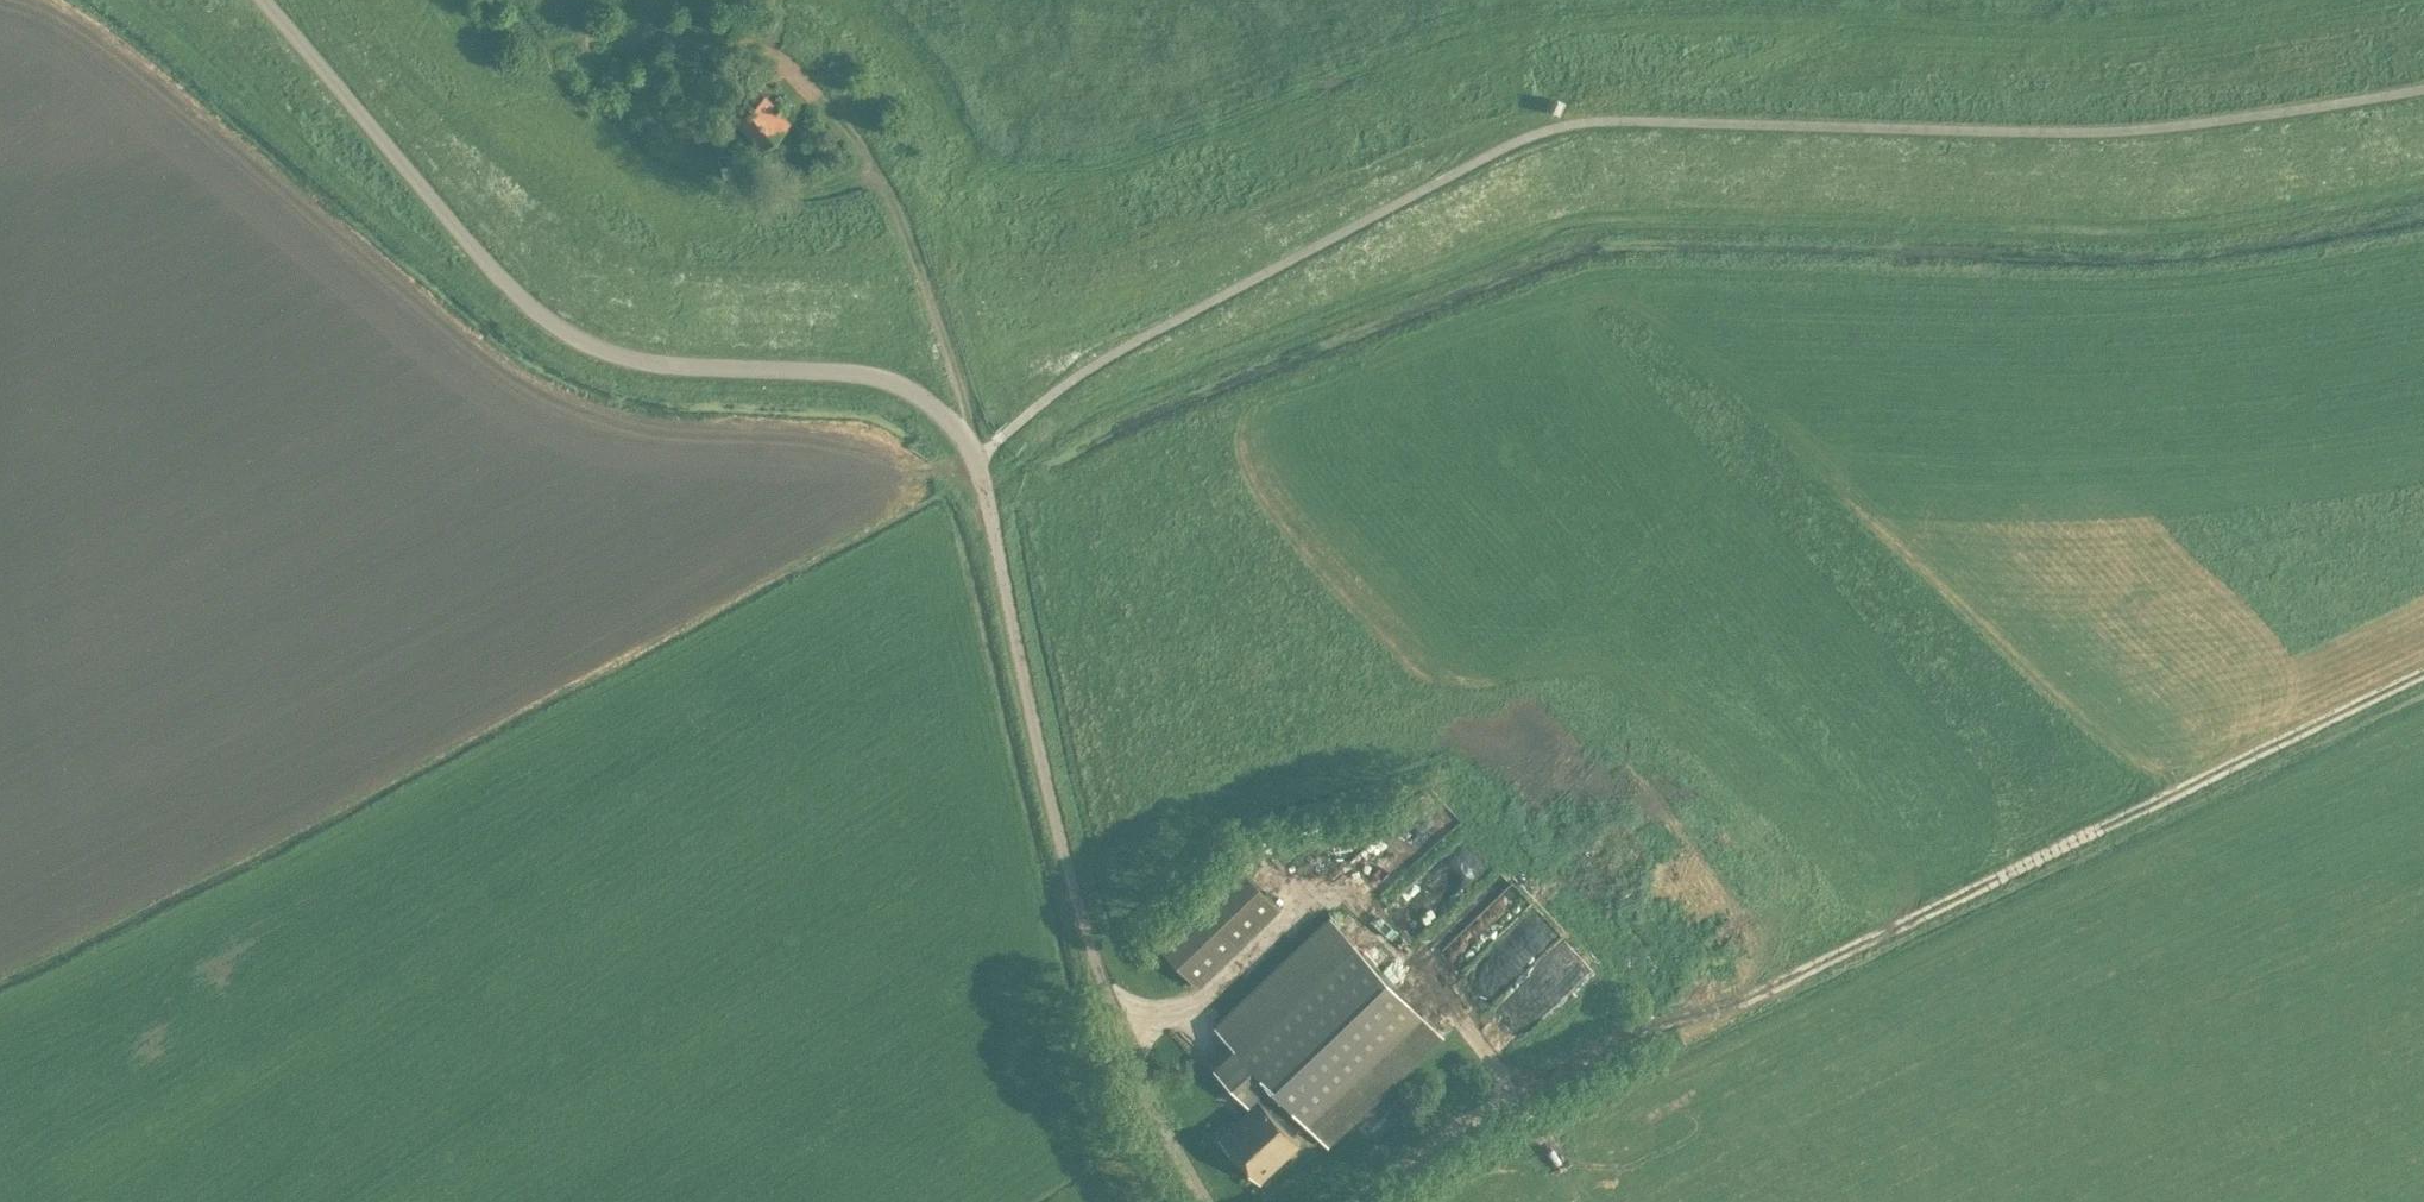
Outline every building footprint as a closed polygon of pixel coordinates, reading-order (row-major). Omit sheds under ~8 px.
[(757,143),(787,116),(767,92),(736,119),(757,143)] [(1439,783),(1361,847),(1386,878),(1464,814),(1439,783)] [(1421,885),(1443,908),(1494,858),(1472,836),(1421,885)] [(1196,982),(1278,903),(1236,859),(1153,937),(1196,982)] [(1501,890),(1445,942),(1524,1026),(1590,964),(1529,899),(1531,897),(1521,886),(1508,898),(1501,890)] [(1441,1033),(1386,974),(1328,914),(1213,1023),(1233,1044),(1212,1064),(1249,1103),(1217,1133),(1259,1178),(1298,1141),(1288,1131),(1303,1117),(1326,1142),(1441,1033)] [(1430,1047),(1443,1060),(1464,1040),(1451,1027),(1430,1047)] [(1551,1116),(1543,1121),(1562,1149),(1569,1144),(1551,1116)]
